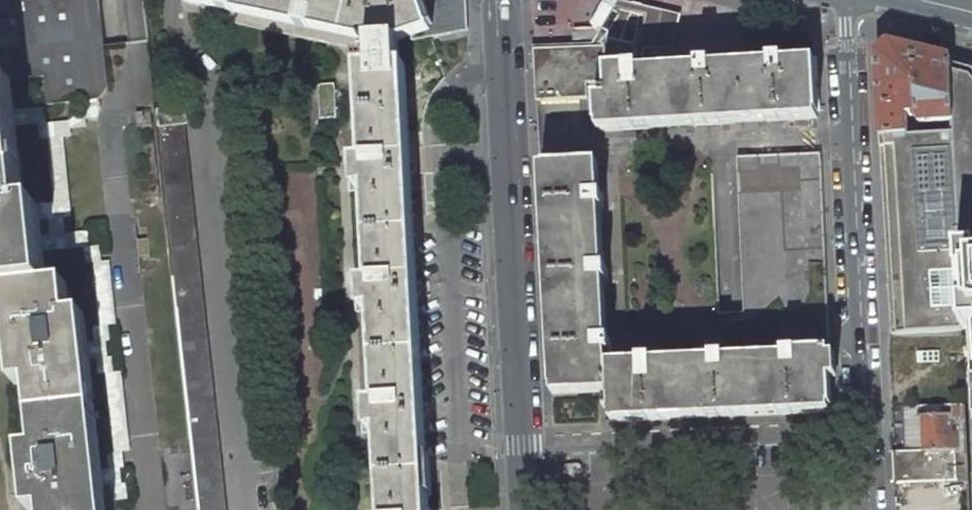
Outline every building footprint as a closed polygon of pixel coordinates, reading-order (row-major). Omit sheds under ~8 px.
[(84,315),(71,317),(67,284),(47,286),(38,206),(25,208),(10,80),(44,76),(47,104),(99,99),(107,85),(97,0),(0,0),(0,292),(4,291),(14,386),(28,384),(36,449),(22,451),(28,509),(106,509),(84,315)] [(406,97),(404,66),(399,66),(398,41),(411,36),(413,41),(467,31),(466,0),(186,0),(186,2),(369,42),(370,61),(359,62),(364,162),(348,163),(349,192),(365,191),(370,283),(354,284),(356,313),(372,312),(377,404),(361,405),(362,434),(378,433),(383,509),(428,509),(406,97)] [(533,50),(536,101),(587,98),(587,83),(606,82),(606,69),(637,68),(636,51),(672,49),(682,8),(649,0),(602,0),(588,24),(600,39),(598,47),(567,48),(533,50)] [(920,123),(934,123),(952,122),(950,59),(906,48),(887,44),(876,53),(879,138),(907,136),(906,116),(915,116),(915,119),(920,123)] [(597,131),(817,119),(814,61),(783,62),(783,58),(769,59),(770,63),(711,67),(710,62),(697,63),(697,67),(638,71),(638,68),(637,68),(606,69),(606,82),(607,94),(602,94),(602,99),(595,99),(597,131)] [(881,186),(909,185),(908,177),(907,161),(933,160),(934,177),(940,274),(960,273),(962,328),(970,328),(971,356),(971,64),(950,59),(952,122),(952,134),(935,135),(907,136),(879,138),(881,186)] [(318,84),(317,85),(319,118),(319,119),(336,118),(334,84),(318,84)] [(155,110),(199,509),(226,509),(200,278),(206,278),(206,274),(200,274),(183,123),(186,123),(184,107),(155,110)] [(934,123),(935,135),(952,134),(952,122),(934,123)] [(778,408),(778,415),(807,413),(807,409),(830,408),(830,407),(831,407),(820,154),(736,158),(745,359),(724,359),(724,356),(711,356),(711,360),(652,363),(652,359),(638,360),(639,363),(608,365),(608,354),(611,353),(610,340),(607,340),(604,281),(607,281),(607,267),(603,268),(600,209),(604,209),(603,196),(600,196),(598,165),(540,168),(543,220),(549,219),(552,263),(545,263),(547,292),(553,292),(555,336),(549,336),(551,389),(609,386),(609,392),(610,401),(607,401),(607,413),(611,413),(611,422),(663,420),(662,414),(706,412),(706,418),(735,416),(735,410),(778,408)] [(908,177),(934,177),(933,160),(907,161),(908,177)] [(945,283),(936,283),(934,238),(928,238),(926,214),(882,216),(887,331),(946,329),(945,283)] [(552,263),(549,219),(543,220),(545,263),(552,263)] [(555,336),(553,292),(547,292),(549,336),(555,336)] [(609,392),(609,386),(551,389),(552,396),(609,392)] [(778,408),(735,410),(735,416),(778,415),(778,408)] [(706,418),(706,412),(662,414),(663,420),(706,418)]
